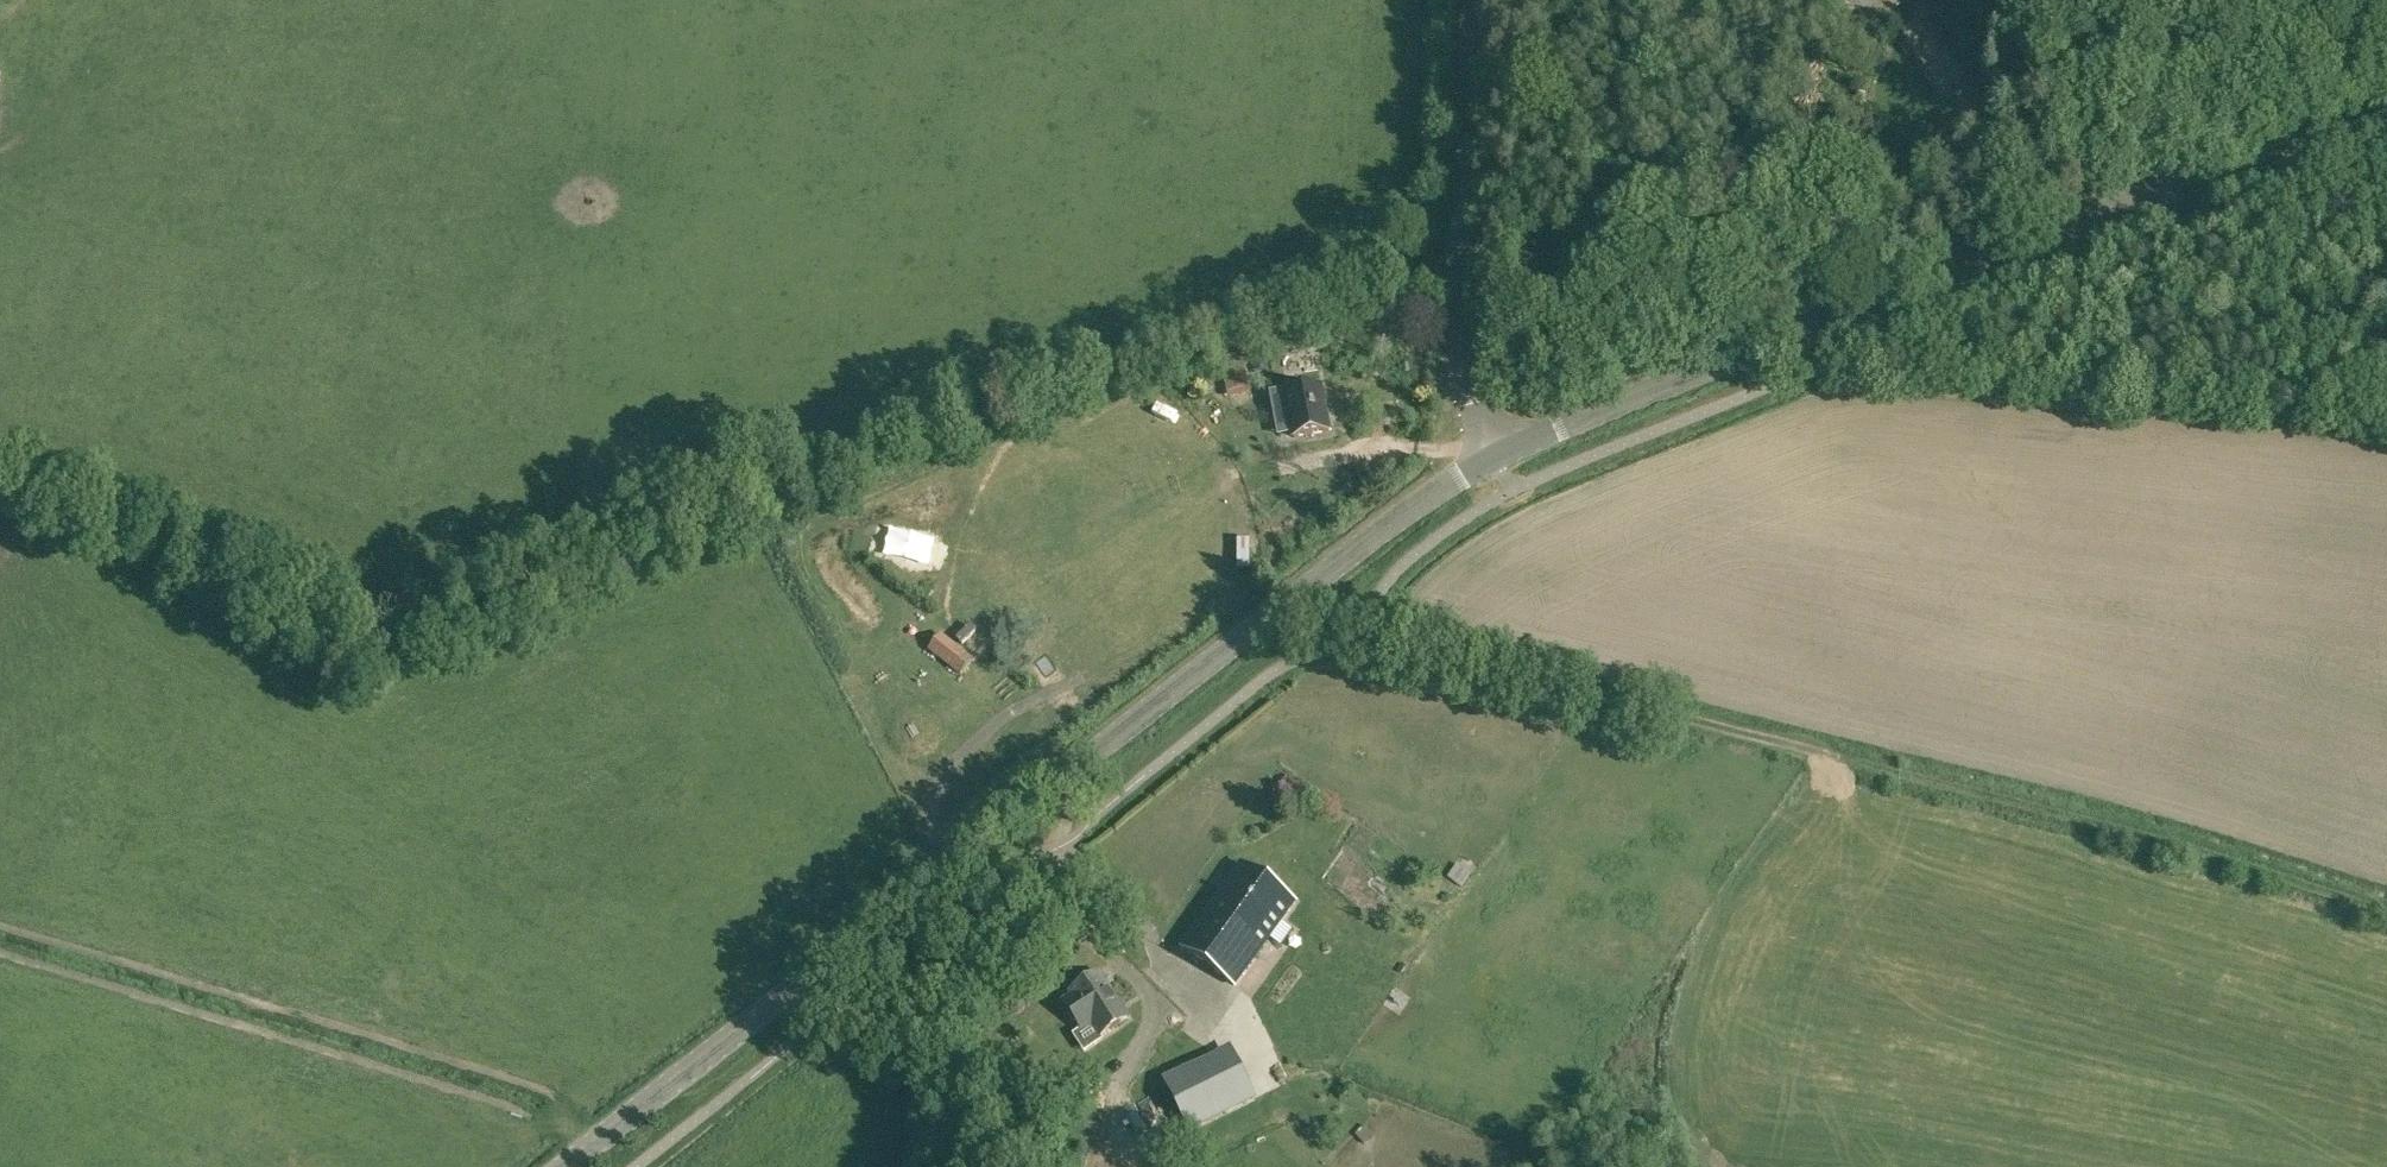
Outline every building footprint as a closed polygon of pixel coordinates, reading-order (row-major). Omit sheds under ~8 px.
[(1854,5),(1877,28),(1893,12),(1881,0),(1860,0),(1854,5)] [(1253,391),(1240,352),(1209,362),(1214,378),(1211,379),(1215,393),(1226,390),(1229,400),(1253,391)] [(1271,393),(1274,410),(1288,407),(1293,433),(1294,438),(1329,431),(1320,387),(1305,389),(1304,387),(1290,389),(1271,393)] [(942,635),(932,648),(963,673),(974,660),(942,635)] [(1183,948),(1235,986),(1295,902),(1243,866),(1183,948)] [(1468,889),(1475,874),(1460,867),(1453,882),(1468,889)] [(1077,1021),(1082,1029),(1092,1022),(1101,1035),(1128,1018),(1099,974),(1072,992),(1075,995),(1064,1002),(1068,1008),(1067,1012),(1073,1021),(1077,1021)] [(1228,1046),(1165,1079),(1192,1131),(1256,1098),(1228,1046)]
